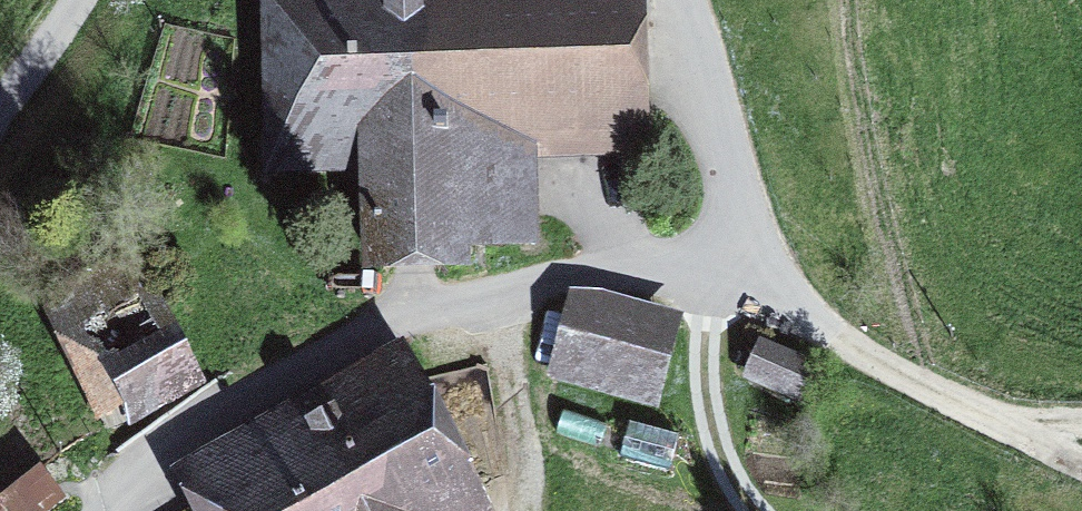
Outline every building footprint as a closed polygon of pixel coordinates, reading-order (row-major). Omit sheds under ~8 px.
[(631,0),(291,0),(297,137),(372,135),(378,252),(462,249),(462,238),(530,236),(527,132),(636,129),(631,0)] [(138,246),(43,291),(104,420),(126,409),(139,437),(206,406),(193,378),(198,376),(138,246)] [(668,330),(580,302),(563,358),(651,384),(668,330)] [(486,492),(404,341),(201,451),(233,510),(490,510),(486,492)] [(762,344),(753,369),(799,390),(811,365),(762,344)] [(116,476),(95,450),(55,482),(78,509),(116,476)] [(7,495),(16,510),(44,510),(64,500),(48,472),(7,495)]
